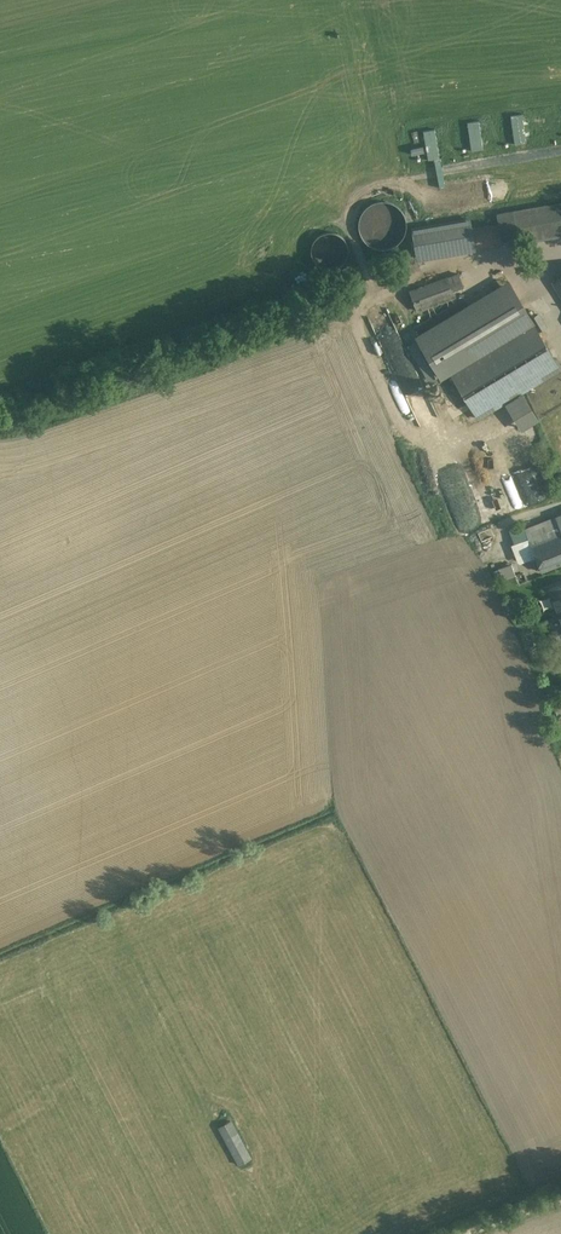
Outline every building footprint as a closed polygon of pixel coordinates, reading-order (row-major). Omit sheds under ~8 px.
[(400,202),(372,205),(373,217),(375,247),(403,244),(400,202)] [(473,248),(560,233),(560,203),(498,214),(500,223),(470,228),(473,248)] [(520,265),(464,299),(480,325),(535,292),(520,265)] [(459,273),(410,291),(418,312),(457,297),(455,292),(465,288),(459,273)] [(553,281),(560,295),(560,276),(553,281)] [(452,330),(453,324),(452,318),(448,313),(443,309),(437,308),(430,309),(425,313),(422,318),(421,324),(422,330),(426,336),(431,339),(437,340),(443,339),(448,335),(452,330)] [(533,323),(450,372),(478,418),(560,369),(533,323)] [(380,336),(416,413),(428,408),(424,400),(429,398),(397,328),(380,336)] [(511,402),(526,430),(544,420),(529,392),(511,402)] [(538,522),(545,539),(560,533),(560,513),(538,522)] [(538,522),(518,530),(530,561),(536,558),(531,545),(545,539),(538,522)] [(531,545),(536,558),(542,571),(560,564),(560,533),(545,539),(531,545)] [(500,580),(519,574),(515,564),(496,570),(500,580)] [(556,609),(560,607),(560,585),(549,590),(556,609)] [(235,1119),(220,1126),(239,1165),(254,1158),(235,1119)]
